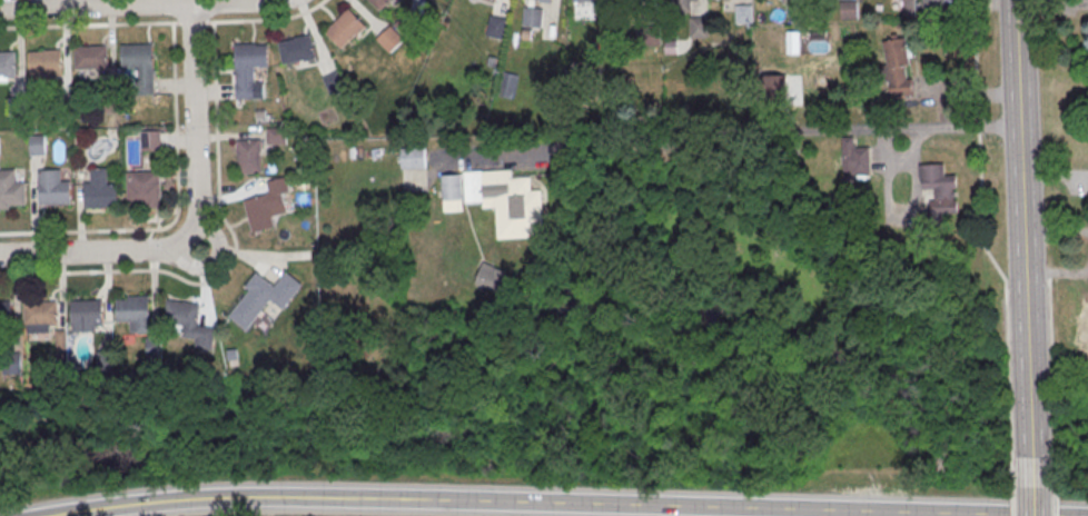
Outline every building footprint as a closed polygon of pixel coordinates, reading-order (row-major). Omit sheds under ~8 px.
[(382,14),(364,0),(394,0),(382,14)] [(366,27),(350,8),(325,30),(340,48),(366,27)] [(505,17),(489,16),(488,37),(504,38),(505,17)] [(691,37),(709,37),(709,17),(691,17),(691,37)] [(404,39),(390,25),(376,39),(390,52),(404,39)] [(279,46),(284,68),(316,60),(311,38),(279,46)] [(887,98),(911,97),(909,39),(885,40),(887,98)] [(120,46),(152,44),(154,68),(120,69),(120,46)] [(75,48),(107,47),(108,70),(76,71),(75,48)] [(236,48),(237,102),(255,102),(255,70),(269,70),(268,48),(256,49),(256,47),(236,48)] [(28,50),(60,49),(61,72),(29,73),(28,50)] [(16,75),(0,75),(0,52),(14,51),(16,75)] [(323,77),(331,95),(345,90),(337,71),(323,77)] [(100,98),(118,97),(119,117),(100,117),(100,98)] [(267,130),(286,130),(287,147),(268,147),(267,130)] [(141,135),(160,135),(160,155),(142,155),(141,135)] [(28,138),(47,137),(47,157),(29,158),(28,138)] [(843,140),(844,186),(857,186),(857,177),(872,177),(871,150),(855,150),(854,140),(843,140)] [(238,143),(260,143),(261,177),(239,178),(238,143)] [(402,150),(426,150),(426,161),(426,171),(403,171),(402,150)] [(920,168),(944,167),(944,179),(957,179),(958,216),(942,216),(943,236),(920,236),(920,224),(924,224),(924,215),(931,214),(931,204),(936,204),(936,192),(924,194),(924,185),(921,185),(920,168)] [(9,208),(9,205),(26,204),(26,181),(16,181),(14,169),(0,170),(0,209),(9,208)] [(37,170),(38,204),(70,204),(70,180),(60,181),(60,170),(37,170)] [(90,171),(90,186),(86,186),(86,208),(118,207),(118,185),(109,185),(108,171),(90,171)] [(160,171),(127,171),(127,207),(160,207),(160,171)] [(464,175),(512,171),(513,180),(531,179),(532,194),(542,192),(545,239),(498,241),(497,210),(483,211),(482,205),(466,206),(464,175)] [(442,175),(442,211),(462,211),(462,175),(442,175)] [(244,204),(253,237),(276,231),(274,220),(288,217),(287,212),(295,210),(286,180),(268,185),(270,196),(244,204)] [(475,283),(498,291),(506,271),(483,262),(475,283)] [(257,276),(276,290),(287,276),(304,289),(284,314),(271,304),(248,334),(230,319),(250,294),(245,290),(257,276)] [(201,303),(168,299),(164,328),(198,332),(196,346),(213,348),(215,328),(198,326),(201,303)] [(118,302),(150,301),(151,324),(119,325),(118,302)] [(71,305),(103,304),(103,326),(72,327),(71,305)] [(26,306),(57,305),(58,327),(27,328),(26,306)] [(12,328),(0,328),(0,306),(11,306),(12,328)] [(2,356),(20,355),(20,378),(3,378),(2,356)]
